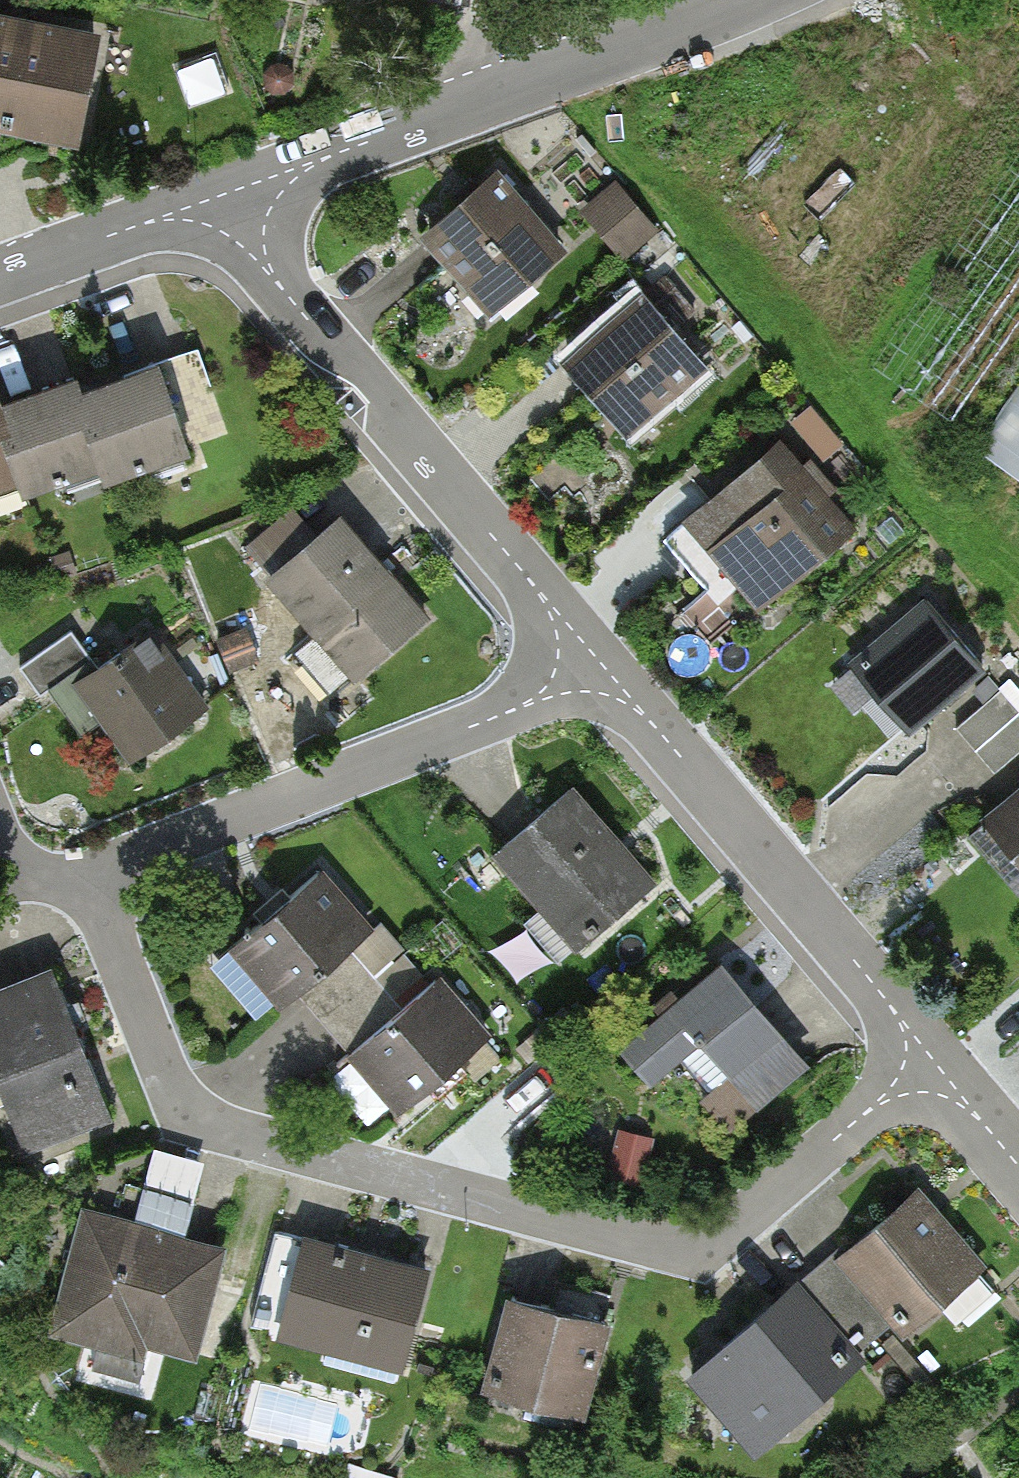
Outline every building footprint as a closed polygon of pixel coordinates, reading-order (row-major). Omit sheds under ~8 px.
[(13,30),(0,27),(0,94),(13,30)] [(13,30),(0,94),(0,148),(67,161),(90,45),(13,30)] [(626,255),(664,224),(620,171),(582,201),(626,255)] [(477,317),(556,253),(494,176),(414,240),(477,317)] [(702,369),(632,295),(558,364),(627,438),(702,369)] [(198,336),(162,350),(198,442),(234,428),(198,336)] [(152,365),(66,395),(95,486),(102,500),(189,470),(152,365)] [(0,407),(0,440),(17,495),(21,509),(95,486),(66,395),(64,388),(0,407)] [(988,448),(1018,467),(1018,398),(988,448)] [(17,495),(0,440),(0,501),(17,495)] [(852,532),(769,445),(675,535),(758,622),(852,532)] [(433,629),(333,523),(262,590),(362,696),(433,629)] [(989,680),(918,598),(835,669),(906,751),(989,680)] [(205,720),(149,634),(68,687),(123,773),(205,720)] [(999,766),(1018,750),(1018,677),(1016,673),(960,718),(999,766)] [(1018,886),(1018,787),(970,827),(1018,886)] [(651,887),(567,793),(488,863),(572,957),(651,887)] [(368,935),(314,874),(222,956),(276,1017),(368,935)] [(807,1069),(714,957),(601,1050),(642,1100),(672,1075),(723,1137),(807,1069)] [(44,974),(0,990),(0,1123),(15,1162),(103,1128),(44,974)] [(486,1043),(438,984),(341,1063),(389,1121),(486,1043)] [(39,1333),(186,1373),(220,1251),(183,1241),(202,1170),(145,1155),(124,1230),(71,1216),(39,1333)] [(979,1275),(912,1195),(830,1264),(896,1343),(979,1275)] [(420,1273),(293,1238),(263,1349),(390,1384),(420,1273)] [(854,1369),(791,1288),(704,1356),(768,1437),(854,1369)] [(605,1331),(497,1302),(467,1412),(575,1441),(605,1331)]
